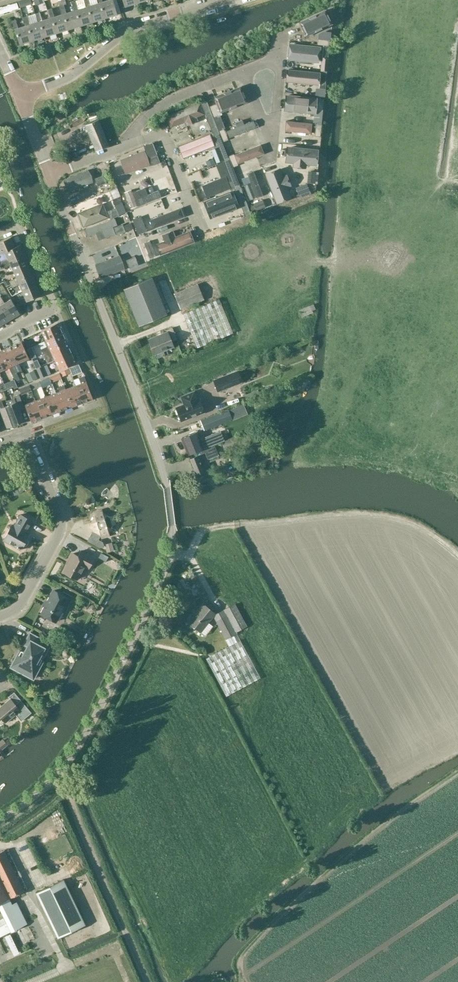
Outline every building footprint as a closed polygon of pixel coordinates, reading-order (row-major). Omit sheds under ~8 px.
[(0,2),(0,7),(1,9),(20,3),(19,0),(7,0),(0,2)] [(86,7),(88,7),(93,22),(105,18),(100,3),(98,3),(90,6),(89,0),(84,0),(86,7)] [(98,3),(100,3),(105,18),(117,14),(113,0),(109,0),(103,2),(102,0),(97,0),(98,3)] [(81,25),(93,22),(88,7),(86,7),(78,10),(76,1),(71,3),(74,11),(76,10),(81,25)] [(74,11),(66,13),(64,5),(60,6),(62,14),(64,14),(68,29),(81,25),(76,10),(74,11)] [(47,10),(50,18),(52,18),(56,33),(68,29),(64,14),(62,14),(54,17),(52,9),(47,10)] [(35,14),(38,22),(39,22),(44,37),(56,33),(52,18),(50,18),(47,10),(40,12),(35,14)] [(304,18),(308,29),(332,20),(328,10),(304,18)] [(23,17),(26,26),(27,25),(32,41),(44,37),(39,22),(38,22),(30,24),(28,16),(23,17)] [(20,44),(32,41),(27,25),(26,26),(18,28),(16,20),(11,21),(14,30),(15,30),(20,44)] [(324,40),(324,52),(329,52),(330,35),(318,34),(318,40),(324,40)] [(289,57),(321,58),(322,41),(290,40),(289,57)] [(286,81),(321,82),(322,66),(287,66),(286,81)] [(216,90),(222,107),(247,98),(241,81),(216,90)] [(286,107),(315,107),(315,119),(323,119),(323,103),(322,103),(322,92),(286,92),(286,107)] [(186,118),(187,121),(208,113),(206,105),(210,103),(208,96),(167,111),(171,123),(186,118)] [(215,110),(219,108),(215,100),(211,102),(215,110)] [(243,114),(236,117),(238,122),(228,126),(231,134),(258,123),(255,115),(245,119),(243,114)] [(286,127),(314,128),(314,117),(287,116),(286,127)] [(108,146),(103,135),(100,126),(99,127),(97,121),(87,125),(89,132),(84,134),(87,142),(92,140),(97,150),(108,146)] [(212,129),(179,140),(184,153),(217,141),(212,129)] [(144,141),(146,145),(121,154),(127,169),(161,156),(154,138),(144,141)] [(263,140),(236,148),(239,159),(267,150),(263,140)] [(295,159),(294,162),(318,164),(319,144),(288,141),(286,158),(295,159)] [(64,174),(68,186),(95,176),(97,181),(107,178),(105,170),(95,173),(93,169),(109,164),(107,156),(89,162),(90,165),(64,174)] [(293,182),(289,169),(284,170),(282,164),(267,169),(277,199),(293,193),(290,183),(293,182)] [(259,200),(266,198),(255,167),(250,169),(253,178),(245,181),(250,195),(257,193),(259,200)] [(204,179),(212,206),(239,199),(231,171),(204,179)] [(163,190),(171,187),(167,173),(162,175),(164,183),(161,183),(163,190)] [(113,186),(115,199),(122,198),(120,185),(113,186)] [(153,222),(185,215),(183,205),(151,212),(153,222)] [(140,218),(132,221),(138,236),(146,233),(140,218)] [(160,248),(196,238),(193,226),(176,231),(175,226),(163,229),(165,236),(157,239),(160,248)] [(5,252),(16,247),(16,246),(12,236),(0,242),(0,252),(1,254),(5,252)] [(150,241),(144,243),(149,256),(155,254),(150,241)] [(1,264),(25,254),(21,244),(16,246),(16,247),(5,252),(8,258),(0,261),(1,264)] [(114,259),(112,253),(97,258),(102,272),(139,259),(136,252),(114,259)] [(25,254),(1,264),(3,268),(11,265),(13,271),(30,264),(25,254)] [(9,281),(10,285),(34,274),(30,264),(13,271),(16,278),(9,281)] [(38,284),(34,274),(10,285),(12,288),(19,285),(22,291),(38,284)] [(124,289),(139,325),(167,314),(152,277),(124,289)] [(42,294),(38,284),(22,291),(25,298),(17,301),(19,305),(42,294)] [(181,308),(203,299),(197,284),(174,293),(181,308)] [(0,296),(0,302),(10,320),(20,314),(11,299),(5,303),(0,296)] [(233,333),(219,299),(183,314),(197,348),(233,333)] [(0,302),(0,323),(1,325),(10,320),(0,302)] [(41,330),(46,340),(63,333),(58,323),(41,330)] [(177,340),(173,328),(166,330),(167,332),(149,340),(155,354),(174,347),(172,342),(177,340)] [(67,343),(63,333),(46,340),(50,350),(67,343)] [(21,342),(11,346),(19,363),(29,358),(21,342)] [(71,353),(67,343),(50,350),(55,360),(71,353)] [(19,363),(11,346),(1,351),(9,367),(19,363)] [(1,351),(0,351),(0,371),(9,367),(1,351)] [(76,363),(71,353),(55,360),(59,370),(76,363)] [(37,369),(41,378),(47,375),(43,366),(37,369)] [(237,370),(213,379),(217,391),(242,381),(237,370)] [(79,378),(81,384),(76,385),(82,403),(93,399),(84,376),(79,378)] [(17,382),(17,377),(0,378),(0,391),(14,389),(13,382),(17,382)] [(41,386),(51,382),(49,377),(40,381),(41,386)] [(21,395),(32,391),(29,385),(19,389),(21,395)] [(58,387),(60,392),(56,393),(62,410),(72,406),(66,389),(64,385),(58,387)] [(72,406),(82,403),(76,385),(66,389),(72,406)] [(175,407),(177,413),(181,421),(205,412),(200,397),(197,398),(194,391),(180,396),(183,404),(175,407)] [(56,393),(45,397),(52,414),(62,410),(56,393)] [(8,405),(15,424),(23,421),(19,410),(24,408),(19,394),(14,397),(14,398),(7,401),(8,405)] [(52,414),(45,397),(35,401),(42,418),(52,414)] [(8,405),(4,407),(2,401),(0,402),(0,417),(3,416),(7,427),(15,424),(8,405)] [(42,418),(35,401),(25,405),(31,422),(42,418)] [(228,409),(200,421),(204,430),(239,416),(236,407),(228,410),(228,409)] [(188,455),(200,451),(218,444),(218,443),(216,438),(209,440),(207,437),(200,440),(197,432),(182,438),(188,455)] [(236,436),(222,441),(226,451),(239,446),(236,436)] [(207,460),(209,459),(210,462),(219,459),(218,456),(219,455),(219,454),(225,452),(221,441),(218,443),(218,444),(200,451),(201,454),(190,459),(197,475),(211,469),(207,460)] [(110,536),(109,534),(113,527),(116,525),(113,516),(110,517),(102,513),(102,510),(94,513),(94,517),(91,521),(92,531),(100,535),(101,538),(110,536)] [(27,532),(33,522),(20,514),(14,525),(12,524),(3,540),(20,550),(30,534),(27,532)] [(89,570),(95,558),(81,551),(78,556),(72,553),(68,561),(69,562),(63,573),(77,581),(84,567),(89,570)] [(67,606),(70,599),(54,590),(41,614),(55,622),(64,605),(67,606)] [(214,616),(226,639),(236,633),(236,632),(246,626),(235,605),(214,616)] [(207,623),(214,614),(204,606),(196,617),(195,616),(189,623),(201,632),(206,635),(213,627),(207,623)] [(45,657),(52,644),(30,633),(23,646),(25,647),(23,653),(19,651),(10,667),(34,680),(44,661),(39,658),(41,655),(45,657)] [(236,633),(226,639),(224,640),(228,647),(205,659),(226,697),(261,678),(236,633)] [(15,714),(21,721),(31,713),(21,700),(15,705),(10,699),(0,707),(0,717),(5,723),(15,714)] [(0,738),(0,740),(4,743),(9,738),(4,733),(0,738)] [(39,829),(36,833),(45,840),(48,836),(39,829)] [(0,853),(0,912),(10,932),(26,925),(23,919),(15,902),(12,904),(10,898),(24,891),(4,851),(0,853)] [(36,892),(58,938),(85,924),(63,879),(36,892)] [(10,933),(3,918),(0,920),(0,938),(10,933)] [(47,943),(36,948),(38,952),(49,948),(47,943)] [(119,964),(123,972),(131,968),(128,960),(119,964)]
